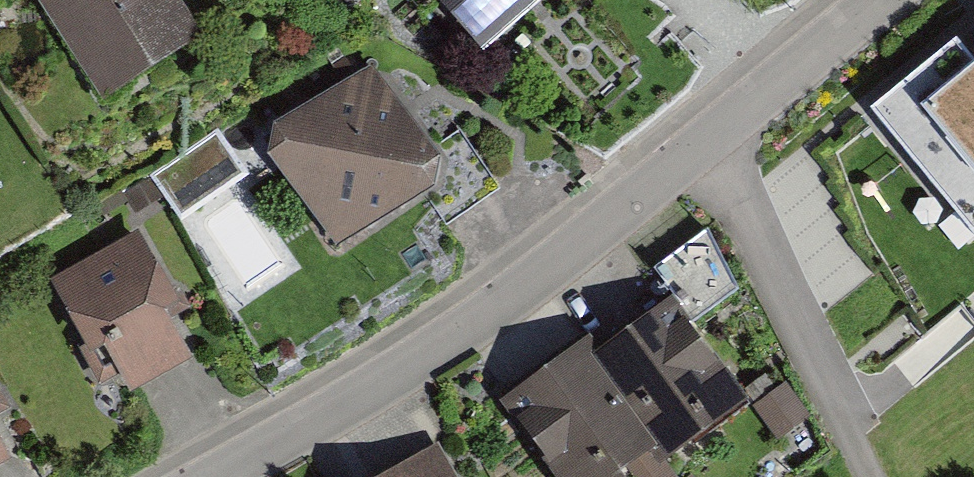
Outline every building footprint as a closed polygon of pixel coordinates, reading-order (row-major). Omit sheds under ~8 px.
[(85,95),(184,34),(163,0),(27,0),(85,95)] [(470,40),(519,0),(438,0),(470,40)] [(973,231),(973,20),(870,106),(973,231)] [(372,68),(274,136),(267,166),(336,251),(429,201),(435,198),(440,168),(429,151),(372,68)] [(446,229),(500,195),(460,132),(429,151),(440,168),(435,198),(429,201),(446,229)] [(159,179),(185,217),(250,172),(224,134),(159,179)] [(134,237),(34,282),(65,352),(70,350),(82,377),(99,369),(112,398),(173,370),(146,310),(163,303),(134,237)] [(487,393),(545,476),(582,476),(627,446),(641,466),(733,403),(656,291),(574,347),(568,338),(487,393)] [(362,476),(441,476),(422,444),(362,476)]
